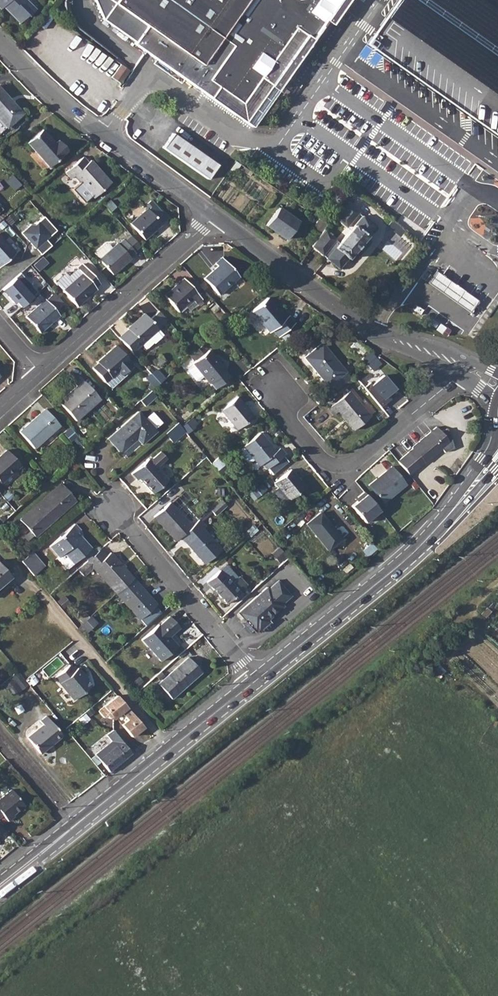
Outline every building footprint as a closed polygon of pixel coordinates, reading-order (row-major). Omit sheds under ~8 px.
[(3,7),(19,23),(27,14),(29,16),(36,9),(27,0),(0,0),(0,9),(3,7)] [(114,2),(147,25),(135,41),(134,43),(188,82),(210,97),(218,86),(242,102),(260,76),(265,80),(267,77),(272,81),(271,83),(277,87),(325,19),(329,22),(345,0),(112,0),(114,2)] [(135,41),(147,25),(114,2),(103,18),(135,41)] [(121,63),(114,73),(122,79),(129,69),(121,63)] [(114,73),(111,76),(120,82),(122,79),(114,73)] [(188,82),(185,86),(195,100),(204,106),(210,97),(188,82)] [(5,128),(22,113),(0,89),(0,122),(5,128)] [(42,129),(27,142),(49,167),(68,150),(59,140),(55,143),(42,129)] [(216,166),(172,134),(162,148),(206,181),(216,166)] [(82,157),(65,172),(70,178),(73,176),(93,198),(109,183),(90,160),(87,163),(82,157)] [(11,176),(5,182),(13,191),(20,185),(11,176)] [(144,205),(146,208),(147,209),(153,204),(150,200),(144,205)] [(347,203),(334,217),(346,226),(358,212),(347,203)] [(147,209),(146,208),(129,223),(143,239),(160,224),(160,223),(165,218),(153,204),(147,209)] [(297,221),(278,207),(266,225),(285,239),(297,221)] [(335,247),(325,258),(338,269),(374,226),(362,215),(338,243),(335,247)] [(20,233),(34,248),(44,239),(55,230),(42,216),(33,225),(29,224),(20,233)] [(319,218),(311,229),(319,234),(323,228),(326,223),(319,218)] [(323,228),(319,234),(335,247),(338,243),(335,240),(336,239),(323,228)] [(325,258),(335,247),(319,234),(311,247),(325,258)] [(124,240),(134,251),(139,246),(129,235),(124,240)] [(15,253),(0,236),(0,266),(15,253)] [(44,239),(34,248),(39,254),(50,245),(44,239)] [(99,258),(98,259),(111,274),(130,258),(129,257),(135,252),(134,251),(124,240),(123,239),(117,244),(116,243),(111,248),(107,244),(104,243),(95,252),(95,254),(99,258)] [(216,266),(203,278),(217,294),(238,276),(221,257),(214,263),(216,266)] [(60,277),(55,282),(76,306),(95,289),(94,288),(99,283),(81,264),(68,275),(65,273),(60,277)] [(434,271),(426,281),(451,300),(466,311),(474,301),(458,289),(434,271)] [(22,274),(3,290),(16,306),(19,303),(24,309),(36,299),(24,284),(27,281),(22,274)] [(204,298),(209,294),(191,274),(187,278),(204,298)] [(222,293),(225,298),(245,282),(241,277),(222,293)] [(183,278),(163,295),(177,311),(191,299),(195,304),(201,298),(183,278)] [(51,294),(45,300),(56,311),(61,306),(51,294)] [(267,297),(250,311),(268,332),(271,329),(277,337),(294,323),(282,309),(279,311),(267,297)] [(56,311),(45,300),(45,299),(25,316),(40,332),(59,314),(56,311)] [(127,330),(118,338),(131,353),(141,345),(145,350),(152,343),(153,343),(162,335),(157,329),(163,324),(166,320),(158,311),(149,319),(144,313),(127,329),(127,330)] [(328,387),(333,382),(345,372),(321,344),(304,358),(328,387)] [(97,363),(92,368),(104,382),(105,381),(109,386),(112,387),(127,373),(127,370),(132,365),(129,361),(115,346),(97,362),(97,363)] [(192,363),(192,364),(202,376),(208,384),(209,383),(214,389),(229,377),(224,371),(225,370),(208,350),(192,363)] [(194,351),(188,356),(191,360),(197,355),(194,351)] [(372,352),(364,358),(374,371),(382,364),(372,352)] [(202,376),(192,364),(187,368),(187,370),(194,380),(197,380),(202,376)] [(154,369),(149,374),(158,383),(163,379),(154,369)] [(345,372),(333,382),(337,387),(350,377),(345,372)] [(149,374),(145,377),(154,387),(158,383),(149,374)] [(371,382),(365,387),(381,407),(399,392),(384,374),(372,384),(371,382)] [(71,394),(60,404),(75,420),(99,399),(80,377),(74,382),(76,385),(69,392),(71,394)] [(150,390),(139,400),(143,406),(155,396),(150,390)] [(349,391),(328,409),(333,415),(337,412),(353,430),(369,416),(349,391)] [(69,392),(58,401),(60,404),(71,394),(69,392)] [(236,397),(220,410),(236,430),(252,416),(236,397)] [(44,409),(19,432),(33,448),(59,425),(44,409)] [(138,411),(107,439),(120,453),(136,439),(141,444),(155,431),(138,411)] [(177,422),(165,432),(172,441),(184,430),(180,426),(177,422)] [(412,449),(397,462),(409,476),(423,463),(424,464),(449,444),(437,428),(412,448),(412,449)] [(243,447),(243,448),(253,460),(258,466),(262,463),(267,469),(284,454),(279,448),(275,451),(260,433),(243,447)] [(253,460),(243,448),(239,451),(239,454),(246,463),(249,464),(253,460)] [(0,455),(0,482),(0,483),(20,465),(6,449),(0,455)] [(149,460),(155,467),(166,458),(159,451),(149,460)] [(148,458),(131,473),(136,480),(138,478),(152,493),(167,480),(155,467),(149,460),(148,458)] [(221,460),(216,465),(223,473),(228,468),(221,460)] [(391,467),(368,485),(383,503),(406,484),(391,467)] [(278,487),(273,492),(282,503),(287,499),(288,500),(304,487),(290,470),(274,483),(278,487)] [(60,484),(20,520),(34,536),(74,500),(60,484)] [(358,501),(352,506),(366,522),(380,510),(365,492),(356,499),(358,501)] [(154,517),(175,541),(180,537),(191,526),(170,503),(154,517)] [(320,513),(306,524),(327,550),(341,539),(320,513)] [(191,526),(180,537),(204,564),(220,550),(202,529),(206,526),(199,519),(191,526)] [(74,524),(49,546),(59,556),(57,558),(65,567),(68,567),(73,563),(90,548),(77,533),(80,530),(74,524)] [(100,550),(78,569),(84,576),(93,568),(97,573),(116,594),(133,579),(111,553),(106,557),(100,550)] [(32,551),(21,560),(33,575),(44,566),(32,551)] [(2,584),(11,576),(0,564),(0,586),(2,584)] [(220,570),(207,582),(226,603),(239,592),(247,585),(239,576),(231,583),(220,570)] [(133,579),(116,594),(139,619),(156,604),(133,579)] [(266,588),(240,611),(247,618),(246,620),(255,631),(257,629),(259,631),(269,622),(267,620),(283,606),(281,604),(290,596),(277,581),(268,590),(266,588)] [(158,625),(142,639),(161,661),(178,646),(169,636),(179,627),(170,616),(159,625),(158,625)] [(189,657),(158,683),(171,698),(201,672),(189,657)] [(84,678),(81,674),(83,673),(78,666),(74,669),(69,663),(55,675),(74,698),(89,684),(84,678)] [(14,696),(30,683),(19,670),(4,683),(14,696)] [(112,719),(120,712),(126,707),(116,695),(101,707),(102,708),(97,712),(102,718),(105,716),(107,719),(112,719)] [(120,725),(130,737),(143,727),(126,707),(120,712),(126,720),(120,725)] [(62,735),(46,716),(40,721),(43,725),(27,738),(40,753),(51,744),(62,735)] [(106,746),(95,754),(108,771),(125,757),(111,741),(106,746)] [(2,814),(8,821),(14,816),(12,814),(23,805),(11,789),(0,798),(0,816),(2,814)]
